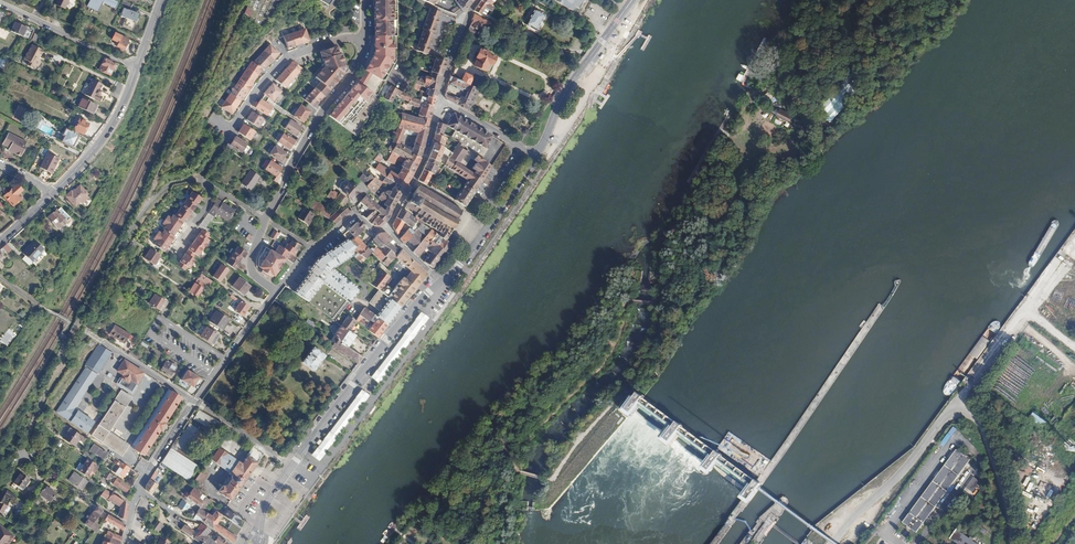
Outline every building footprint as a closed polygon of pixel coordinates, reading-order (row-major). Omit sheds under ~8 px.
[(54,5),(64,9),(69,0),(57,0),(54,5)] [(115,9),(118,2),(113,0),(91,0),(88,5),(99,10),(103,3),(115,9)] [(374,36),(375,48),(376,48),(376,52),(375,52),(375,54),(365,70),(366,71),(372,75),(364,88),(358,84),(357,83),(329,116),(343,127),(349,120),(353,123),(357,118),(365,123),(374,109),(381,96),(378,94),(385,82),(384,81),(384,80),(386,81),(397,60),(397,35),(393,35),(393,14),(390,14),(390,8),(393,8),(393,0),(374,0),(374,36)] [(455,4),(456,6),(457,6),(462,13),(466,9),(472,2),(470,0),(459,0),(455,4)] [(572,11),(575,8),(578,9),(579,9),(583,0),(553,0),(572,11)] [(481,1),(473,10),(480,14),(481,12),(485,15),(488,10),(491,11),(493,7),(491,6),(490,5),(481,1)] [(530,5),(520,21),(531,28),(541,12),(530,5)] [(124,8),(121,16),(126,18),(122,26),(133,31),(140,14),(124,8)] [(245,14),(250,18),(254,14),(247,8),(245,14)] [(319,8),(316,12),(321,16),(325,12),(319,8)] [(428,8),(426,15),(438,19),(440,12),(428,8)] [(474,14),(469,26),(472,28),(476,30),(479,25),(485,28),(489,22),(474,14)] [(426,15),(424,22),(435,26),(438,19),(426,15)] [(424,22),(421,29),(423,29),(433,32),(435,26),(424,22)] [(14,23),(10,32),(22,37),(29,40),(33,31),(14,23)] [(423,29),(420,36),(432,40),(434,33),(433,32),(423,29)] [(652,36),(649,35),(648,37),(641,34),(642,32),(639,29),(635,36),(639,38),(640,35),(646,39),(641,49),(644,51),(647,45),(652,36)] [(297,32),(301,44),(309,41),(304,30),(297,32)] [(290,35),(294,47),(301,44),(297,32),(290,35)] [(115,33),(111,43),(118,46),(120,42),(119,41),(121,36),(115,33)] [(284,39),(287,49),(294,47),(290,35),(283,37),(284,39)] [(120,42),(118,46),(117,47),(125,50),(129,40),(121,36),(119,41),(120,42)] [(420,36),(418,43),(429,47),(432,40),(420,36)] [(418,43),(415,50),(427,53),(427,52),(429,47),(418,43)] [(37,58),(39,54),(41,55),(43,51),(32,45),(25,58),(28,59),(29,62),(27,66),(33,69),(35,65),(37,66),(38,66),(40,63),(39,59),(37,58)] [(270,46),(265,52),(274,60),(279,54),(270,46)] [(325,68),(316,78),(322,83),(316,89),(325,96),(325,97),(347,70),(346,66),(343,66),(341,63),(344,62),(341,55),(340,55),(337,47),(321,53),(325,68)] [(480,49),(476,58),(477,59),(474,66),(484,71),(488,64),(491,65),(495,58),(486,54),(487,52),(480,49)] [(265,52),(260,57),(269,65),(274,60),(265,52)] [(88,54),(85,59),(93,63),(95,58),(88,54)] [(260,57),(253,63),(262,70),(263,71),(269,65),(260,57)] [(436,57),(433,64),(444,68),(447,61),(436,57)] [(105,59),(100,70),(110,75),(115,64),(105,59)] [(252,62),(248,69),(258,76),(262,70),(253,63),(252,62)] [(296,63),(287,71),(296,79),(304,71),(296,63)] [(444,68),(433,64),(430,72),(431,72),(442,75),(444,68)] [(233,91),(226,101),(236,108),(242,100),(244,102),(253,90),(257,84),(254,82),(258,76),(248,69),(240,80),(241,81),(238,86),(237,85),(234,90),(232,89),(231,90),(233,91)] [(278,80),(286,88),(296,79),(287,71),(278,80)] [(366,71),(358,84),(364,88),(372,75),(366,71)] [(425,76),(424,80),(416,78),(415,83),(421,85),(427,88),(437,92),(442,75),(431,72),(429,77),(425,76)] [(466,74),(463,80),(460,79),(460,80),(472,86),(472,84),(471,84),(473,77),(466,74)] [(446,100),(469,110),(478,89),(472,86),(460,80),(450,76),(449,80),(451,81),(450,83),(457,86),(457,88),(462,90),(464,86),(467,87),(467,88),(469,89),(464,99),(460,97),(459,98),(455,97),(452,97),(447,95),(445,93),(445,95),(446,100)] [(615,81),(611,78),(610,80),(614,83),(610,90),(606,88),(605,88),(609,91),(609,92),(611,94),(620,79),(617,78),(615,81)] [(93,79),(85,95),(100,102),(102,97),(100,96),(101,94),(99,93),(100,90),(103,84),(93,79)] [(824,116),(829,121),(859,90),(849,79),(821,107),(827,113),(824,116)] [(274,83),(265,93),(266,94),(270,98),(274,101),(283,91),(274,83)] [(390,88),(384,98),(392,102),(396,94),(399,97),(401,92),(391,86),(390,88)] [(425,93),(427,93),(427,95),(428,95),(432,97),(432,95),(436,96),(437,92),(427,88),(425,93)] [(316,89),(311,95),(320,102),(325,96),(316,89)] [(401,92),(399,97),(408,101),(408,104),(409,104),(412,105),(414,106),(416,99),(410,96),(401,92)] [(306,100),(314,108),(320,102),(311,95),(306,100)] [(421,97),(420,101),(433,106),(436,96),(432,95),(432,97),(428,95),(427,99),(421,97)] [(78,107),(84,110),(92,114),(96,106),(97,105),(83,98),(78,107)] [(254,106),(268,116),(274,107),(267,102),(263,99),(262,99),(260,103),(259,104),(257,103),(254,106)] [(414,106),(420,108),(432,112),(433,106),(420,101),(416,99),(414,106)] [(226,101),(221,108),(231,115),(236,108),(226,101)] [(302,105),(295,116),(305,124),(312,112),(302,105)] [(418,115),(430,119),(432,112),(420,108),(418,113),(416,112),(415,114),(418,115)] [(252,110),(249,114),(251,115),(250,116),(248,120),(260,128),(265,119),(252,110)] [(781,111),(778,117),(790,123),(793,117),(781,111)] [(398,112),(395,118),(400,120),(400,118),(428,127),(430,120),(418,116),(417,118),(401,112),(401,113),(398,112)] [(453,115),(446,125),(456,131),(452,138),(458,142),(460,143),(458,147),(466,152),(467,150),(471,153),(477,157),(480,157),(485,148),(492,135),(457,115),(453,115)] [(400,120),(393,137),(399,140),(402,132),(413,134),(414,131),(417,132),(413,147),(422,151),(423,148),(424,148),(427,134),(428,127),(400,118),(400,120)] [(49,127),(51,123),(41,119),(36,128),(51,135),(53,129),(49,127)] [(74,130),(84,134),(89,124),(80,119),(74,130)] [(292,120),(285,128),(298,138),(300,134),(299,133),(303,128),(292,120)] [(239,133),(250,141),(256,132),(242,123),(240,127),(242,128),(241,129),(239,133)] [(438,123),(435,133),(441,136),(443,132),(446,125),(438,123)] [(64,136),(61,141),(73,147),(74,147),(75,147),(77,142),(76,142),(79,136),(65,129),(62,135),(64,136)] [(37,130),(34,134),(42,138),(45,134),(37,130)] [(3,144),(10,148),(9,150),(21,157),(26,147),(24,146),(26,142),(5,132),(2,138),(5,139),(3,144)] [(278,142),(290,151),(292,147),(295,142),(284,133),(278,142)] [(435,133),(433,142),(434,143),(445,148),(446,146),(442,144),(446,138),(441,136),(435,133)] [(227,144),(241,154),(247,145),(235,137),(233,141),(232,142),(230,141),(227,144)] [(458,142),(452,152),(449,157),(444,164),(468,180),(464,185),(475,191),(490,169),(492,166),(482,159),(480,157),(477,157),(471,153),(468,157),(474,160),(476,162),(475,166),(473,169),(475,171),(473,174),(467,170),(459,165),(461,162),(459,161),(466,152),(458,147),(460,143),(458,142)] [(396,143),(391,150),(404,158),(401,165),(402,166),(413,174),(418,164),(409,160),(412,154),(412,153),(411,152),(398,144),(396,143)] [(433,148),(429,158),(437,161),(439,157),(441,158),(443,154),(441,153),(442,152),(449,157),(452,152),(445,148),(434,143),(433,148)] [(269,155),(282,164),(284,160),(283,160),(284,158),(287,155),(275,147),(269,155)] [(412,154),(420,158),(422,151),(413,147),(412,147),(411,152),(412,153),(412,154)] [(485,148),(480,157),(482,159),(488,149),(485,148)] [(391,152),(387,158),(385,161),(392,163),(397,156),(391,152)] [(48,153),(40,168),(51,173),(59,158),(48,153)] [(385,177),(396,184),(405,188),(408,181),(412,176),(413,174),(402,166),(397,175),(380,164),(384,159),(377,154),(369,164),(375,169),(379,172),(385,177)] [(412,154),(409,160),(418,164),(420,158),(412,154)] [(429,158),(427,161),(436,166),(439,162),(437,161),(429,158)] [(474,160),(467,170),(473,174),(475,171),(473,169),(475,166),(476,162),(474,160)] [(427,161),(423,169),(431,174),(433,175),(437,167),(436,166),(427,161)] [(270,162),(264,171),(274,178),(279,169),(270,162)] [(297,169),(294,175),(299,179),(303,172),(297,169)] [(423,169),(418,180),(419,181),(425,185),(431,174),(423,169)] [(241,185),(250,191),(258,178),(250,172),(241,185)] [(370,181),(366,185),(370,190),(374,195),(377,190),(382,182),(375,176),(373,178),(369,175),(367,178),(370,181)] [(387,185),(392,188),(396,190),(401,194),(405,188),(396,184),(385,177),(382,182),(387,185)] [(341,186),(339,188),(342,190),(346,186),(346,185),(347,182),(349,183),(349,182),(346,180),(345,181),(344,182),(341,185),(341,186)] [(353,186),(359,192),(361,193),(363,192),(367,196),(370,190),(366,185),(361,180),(354,186),(353,186)] [(342,190),(349,196),(352,194),(355,196),(359,192),(353,186),(354,186),(349,182),(349,183),(347,182),(346,185),(346,186),(342,190)] [(410,192),(405,200),(408,202),(406,205),(404,205),(404,206),(405,207),(404,208),(405,208),(406,207),(411,210),(410,212),(411,212),(412,211),(416,214),(414,216),(416,217),(417,214),(420,217),(419,219),(421,219),(422,217),(426,220),(424,223),(439,233),(438,235),(445,240),(449,234),(451,235),(451,234),(450,233),(452,229),(454,230),(454,229),(453,228),(456,222),(458,223),(458,221),(457,220),(459,217),(460,218),(461,217),(459,216),(461,213),(462,214),(462,213),(461,212),(462,211),(460,211),(456,209),(457,208),(455,207),(455,208),(451,206),(451,205),(450,204),(449,204),(446,203),(446,202),(445,201),(444,202),(441,199),(441,198),(440,197),(439,198),(436,196),(437,195),(435,194),(435,195),(431,193),(432,192),(431,191),(430,192),(427,191),(426,190),(426,189),(425,188),(425,189),(419,186),(419,185),(420,185),(419,184),(418,185),(417,184),(417,185),(418,186),(413,194),(410,192)] [(461,190),(454,200),(464,207),(465,206),(475,191),(464,185),(461,190)] [(14,188),(19,194),(22,191),(17,186),(14,188)] [(71,192),(66,197),(75,206),(88,194),(80,187),(73,193),(71,192)] [(2,193),(13,206),(22,198),(19,194),(14,188),(9,193),(8,193),(6,190),(2,193)] [(379,199),(384,203),(383,205),(387,206),(393,209),(398,200),(401,194),(396,190),(392,188),(391,190),(388,196),(384,193),(382,194),(379,199)] [(330,191),(327,196),(332,199),(334,196),(335,197),(339,192),(336,190),(333,193),(330,191)] [(192,192),(187,200),(195,206),(197,202),(200,198),(197,195),(192,192)] [(309,206),(336,223),(340,219),(347,213),(349,211),(343,205),(347,202),(345,198),(339,192),(335,197),(334,196),(332,199),(341,205),(334,214),(312,201),(309,206)] [(365,197),(361,202),(369,210),(375,204),(367,196),(365,197)] [(211,209),(215,211),(227,220),(233,211),(218,199),(211,209)] [(187,200),(181,208),(189,214),(192,210),(195,206),(187,200)] [(375,204),(369,210),(363,215),(362,216),(368,220),(373,214),(376,211),(379,207),(375,204)] [(387,206),(384,211),(390,214),(393,209),(387,206)] [(379,207),(376,211),(378,213),(376,216),(377,217),(385,223),(385,222),(386,221),(390,214),(384,211),(379,207)] [(56,210),(53,214),(54,215),(49,220),(56,227),(64,219),(62,216),(65,213),(61,208),(57,211),(56,210)] [(181,208),(175,217),(184,222),(186,219),(189,214),(181,208)] [(304,208),(297,219),(306,224),(312,213),(304,208)] [(205,217),(209,220),(215,211),(211,209),(205,217)] [(401,209),(396,218),(404,223),(404,222),(409,214),(401,209)] [(312,213),(306,224),(308,225),(314,215),(312,213)] [(409,214),(404,222),(411,227),(417,220),(414,218),(409,214)] [(416,217),(414,218),(417,220),(421,223),(423,225),(424,223),(426,220),(422,217),(421,219),(419,219),(420,217),(417,214),(416,217)] [(170,218),(168,222),(176,227),(178,225),(180,227),(183,228),(186,224),(185,223),(184,222),(175,217),(173,220),(170,218)] [(205,217),(199,226),(202,229),(204,226),(209,220),(205,217)] [(377,217),(372,224),(374,225),(377,227),(380,226),(382,226),(385,223),(377,217)] [(393,224),(393,228),(397,234),(404,223),(396,218),(393,224)] [(165,226),(167,228),(165,231),(167,232),(176,238),(179,234),(177,232),(174,230),(176,227),(168,222),(165,226)] [(357,223),(349,230),(349,231),(354,237),(355,236),(363,229),(361,227),(363,225),(364,224),(361,222),(359,225),(357,223)] [(426,227),(421,234),(425,237),(422,240),(429,246),(431,242),(445,251),(450,244),(445,240),(438,235),(430,230),(426,227)] [(409,228),(399,238),(403,243),(404,244),(408,240),(414,232),(412,231),(409,228)] [(200,233),(208,238),(211,235),(209,234),(203,229),(200,233)] [(414,232),(408,240),(416,247),(422,240),(425,237),(421,234),(416,229),(414,232)] [(276,230),(271,237),(276,240),(280,233),(276,230)] [(159,237),(167,243),(169,240),(172,242),(175,244),(177,240),(176,238),(167,232),(165,236),(161,234),(159,237)] [(383,244),(388,248),(389,249),(393,254),(397,250),(389,243),(392,239),(386,233),(383,232),(377,237),(383,244)] [(200,233),(194,241),(204,248),(211,240),(208,238),(200,233)] [(449,234),(445,240),(450,244),(454,237),(451,235),(449,234)] [(352,240),(349,242),(355,248),(361,254),(367,248),(366,247),(364,245),(355,236),(354,237),(352,240)] [(159,243),(157,246),(168,254),(171,249),(168,247),(166,245),(167,243),(159,237),(156,241),(159,243)] [(373,240),(379,247),(380,247),(383,244),(377,237),(373,240)] [(348,239),(317,259),(308,271),(308,272),(309,273),(294,291),(312,304),(334,321),(338,317),(343,311),(360,290),(334,269),(354,256),(350,253),(355,248),(349,242),(348,239)] [(293,240),(289,245),(297,251),(301,245),(293,240)] [(422,240),(416,247),(412,252),(418,257),(426,246),(429,248),(427,250),(430,253),(439,259),(445,251),(431,242),(429,246),(422,240)] [(31,247),(27,251),(23,254),(25,256),(22,260),(28,265),(31,262),(32,263),(44,250),(35,241),(30,246),(31,247)] [(194,241),(189,249),(197,254),(199,256),(204,248),(194,241)] [(284,249),(290,253),(289,255),(286,260),(294,264),(297,259),(294,256),(297,251),(289,245),(287,244),(284,249)] [(0,250),(0,258),(1,256),(1,255),(5,251),(8,254),(12,250),(6,245),(0,250)] [(232,254),(240,260),(242,258),(246,252),(243,250),(239,247),(236,252),(235,251),(232,254)] [(367,248),(361,254),(365,259),(370,253),(379,261),(380,261),(384,255),(375,247),(373,249),(372,248),(371,248),(370,248),(369,248),(368,249),(367,248)] [(275,253),(285,259),(286,260),(289,255),(283,251),(278,248),(278,249),(275,253)] [(186,253),(193,258),(197,254),(189,249),(186,253)] [(384,255),(380,261),(386,266),(396,257),(393,254),(389,249),(387,251),(384,255)] [(396,257),(408,269),(414,261),(401,249),(396,257)] [(150,250),(145,259),(155,264),(160,256),(150,250)] [(264,261),(259,267),(263,270),(264,271),(264,273),(265,274),(265,275),(269,277),(271,274),(273,275),(274,276),(278,270),(279,271),(284,264),(282,263),(285,259),(275,253),(271,250),(269,253),(267,253),(262,260),(264,261)] [(186,253),(181,261),(188,266),(190,268),(195,260),(193,258),(186,253)] [(427,256),(423,261),(432,268),(439,259),(430,253),(428,255),(427,256)] [(230,260),(227,264),(234,269),(235,267),(238,263),(240,260),(232,254),(229,259),(230,260)] [(357,259),(361,263),(365,259),(361,254),(357,259)] [(414,261),(408,269),(411,272),(405,279),(403,277),(398,283),(411,294),(412,294),(421,283),(427,274),(414,260),(414,261)] [(177,265),(185,270),(188,266),(181,261),(177,265)] [(220,283),(228,270),(221,265),(212,277),(220,283)] [(376,277),(371,284),(379,290),(389,277),(381,270),(376,277)] [(198,278),(189,291),(197,297),(206,284),(209,286),(212,281),(201,273),(198,278)] [(239,278),(233,287),(244,295),(250,286),(239,278)] [(382,293),(400,307),(411,294),(398,283),(393,290),(387,286),(382,293)] [(369,303),(380,311),(376,316),(377,317),(387,325),(401,308),(400,307),(382,293),(379,290),(369,303)] [(155,294),(149,304),(162,311),(167,302),(155,294)] [(239,304),(235,310),(243,316),(250,307),(242,301),(239,304)] [(136,306),(123,327),(131,332),(144,311),(136,306)] [(365,308),(360,315),(362,317),(368,322),(370,320),(373,314),(365,308)] [(217,311),(210,322),(222,330),(229,319),(217,311)] [(429,318),(420,312),(371,377),(379,383),(429,318)] [(348,315),(340,325),(349,332),(350,330),(356,322),(356,321),(348,315)] [(377,317),(373,322),(384,330),(387,325),(377,317)] [(371,325),(382,333),(384,330),(373,322),(371,325)] [(340,325),(333,335),(348,346),(355,336),(353,334),(349,332),(340,325)] [(368,331),(377,338),(382,333),(371,325),(369,329),(368,331)] [(131,335),(116,326),(110,335),(119,341),(117,343),(125,347),(127,343),(126,343),(131,335)] [(206,327),(201,336),(213,344),(219,335),(206,327)] [(15,334),(8,329),(0,339),(0,341),(5,346),(15,334)] [(331,345),(347,357),(348,357),(357,364),(362,357),(348,346),(333,335),(330,339),(333,342),(331,345)] [(313,346),(301,361),(313,370),(325,354),(313,346)] [(151,350),(161,356),(163,354),(152,348),(151,350)] [(103,350),(91,368),(99,373),(111,355),(103,350)] [(118,372),(124,375),(122,378),(129,382),(130,380),(137,384),(144,373),(125,360),(118,372)] [(166,360),(161,369),(171,375),(176,366),(166,360)] [(57,412),(88,432),(95,422),(75,408),(97,375),(87,368),(57,412)] [(198,379),(186,370),(181,380),(193,388),(198,379)] [(131,393),(137,384),(130,380),(129,382),(122,378),(120,377),(116,383),(131,393)] [(92,435),(122,455),(129,445),(110,432),(132,398),(122,391),(92,435)] [(172,391),(134,450),(144,456),(161,429),(162,430),(166,424),(165,423),(182,397),(172,391)] [(360,394),(313,453),(321,459),(367,399),(360,394)] [(214,433),(220,424),(198,410),(192,419),(214,433)] [(1043,427),(1047,421),(1033,412),(1029,418),(1043,427)] [(189,423),(174,445),(185,452),(200,430),(189,423)] [(64,438),(74,445),(79,438),(83,441),(85,438),(69,427),(65,433),(66,434),(64,438)] [(229,435),(244,445),(247,441),(228,428),(224,433),(228,436),(229,435)] [(226,437),(221,444),(233,452),(236,447),(233,445),(235,442),(226,437)] [(94,444),(90,451),(95,454),(96,453),(104,458),(108,453),(107,452),(94,444)] [(233,481),(228,488),(226,487),(225,488),(222,487),(219,492),(222,494),(221,495),(231,501),(260,459),(265,462),(269,456),(269,455),(260,450),(254,445),(247,456),(248,457),(241,464),(218,448),(209,460),(233,478),(232,480),(233,481)] [(162,463),(189,481),(198,466),(171,449),(162,463)] [(955,451),(969,461),(970,459),(956,449),(955,451)] [(108,453),(122,462),(130,468),(131,465),(109,450),(107,452),(108,453)] [(955,451),(910,512),(924,522),(969,461),(955,451)] [(83,455),(88,459),(91,460),(93,457),(86,452),(83,455)] [(88,459),(79,472),(87,477),(91,471),(92,469),(96,471),(98,468),(95,465),(96,464),(91,460),(88,459)] [(117,469),(115,473),(123,478),(130,468),(122,462),(119,466),(116,464),(115,467),(117,469)] [(203,471),(194,484),(199,488),(208,475),(203,471)] [(108,472),(104,477),(108,480),(109,479),(110,480),(114,476),(108,472)] [(69,480),(80,488),(81,487),(83,489),(88,483),(85,481),(86,481),(74,473),(69,480)] [(20,474),(14,483),(23,489),(29,480),(20,474)] [(147,485),(146,490),(152,495),(158,485),(153,482),(156,477),(153,475),(147,485)] [(973,477),(965,488),(972,492),(979,481),(973,477)] [(117,478),(113,484),(125,492),(127,492),(130,486),(117,478)] [(1031,489),(1039,493),(1042,485),(1034,481),(1031,489)] [(46,486),(40,494),(51,502),(56,494),(46,486)] [(109,500),(122,508),(116,516),(123,520),(127,520),(129,505),(126,502),(107,490),(103,496),(109,500)] [(5,492),(0,501),(0,504),(5,506),(7,502),(15,507),(19,500),(5,492)] [(193,502),(200,508),(206,499),(204,498),(202,501),(191,492),(187,497),(188,498),(183,507),(188,510),(193,502)] [(184,495),(178,507),(181,511),(183,507),(188,498),(187,497),(184,495)] [(206,499),(200,508),(203,510),(204,509),(206,506),(209,501),(206,499)] [(85,524),(95,531),(99,525),(94,522),(103,511),(97,507),(85,524)] [(227,513),(224,517),(226,519),(236,525),(240,518),(223,508),(222,510),(227,513)] [(193,519),(195,520),(203,521),(206,523),(207,525),(213,518),(202,510),(199,509),(193,519)] [(903,523),(917,533),(924,522),(910,512),(903,523)] [(9,513),(6,521),(12,524),(16,516),(9,513)] [(207,525),(233,543),(236,537),(236,536),(217,525),(221,519),(225,521),(226,519),(224,517),(216,513),(215,514),(215,515),(213,518),(207,525)] [(105,520),(124,531),(126,525),(109,514),(105,520)] [(176,526),(201,543),(205,539),(208,541),(209,539),(209,538),(208,538),(207,536),(211,531),(201,524),(200,525),(195,532),(175,518),(174,519),(173,520),(172,522),(177,525),(176,526)] [(15,536),(0,524),(0,543),(9,543),(15,536)] [(161,524),(156,532),(159,534),(165,527),(161,524)] [(165,527),(159,534),(161,535),(162,536),(162,537),(168,529),(165,527)] [(957,543),(969,543),(978,532),(976,531),(970,539),(958,530),(951,539),(957,543)] [(108,531),(104,541),(109,543),(111,539),(121,543),(122,537),(108,531)] [(969,543),(977,543),(974,542),(980,533),(978,532),(969,543)]
